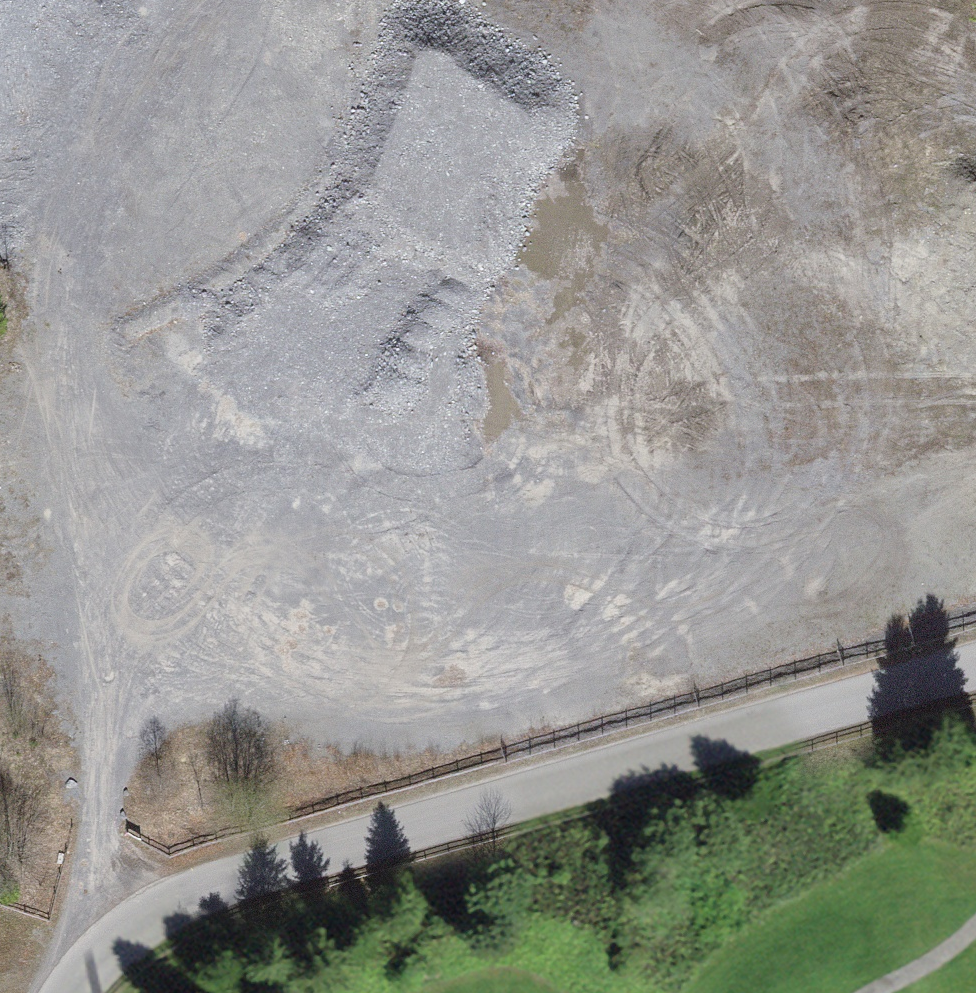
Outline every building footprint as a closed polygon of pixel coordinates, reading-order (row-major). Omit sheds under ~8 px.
[(670,460),(742,437),(724,381),(652,403),(670,460)]
